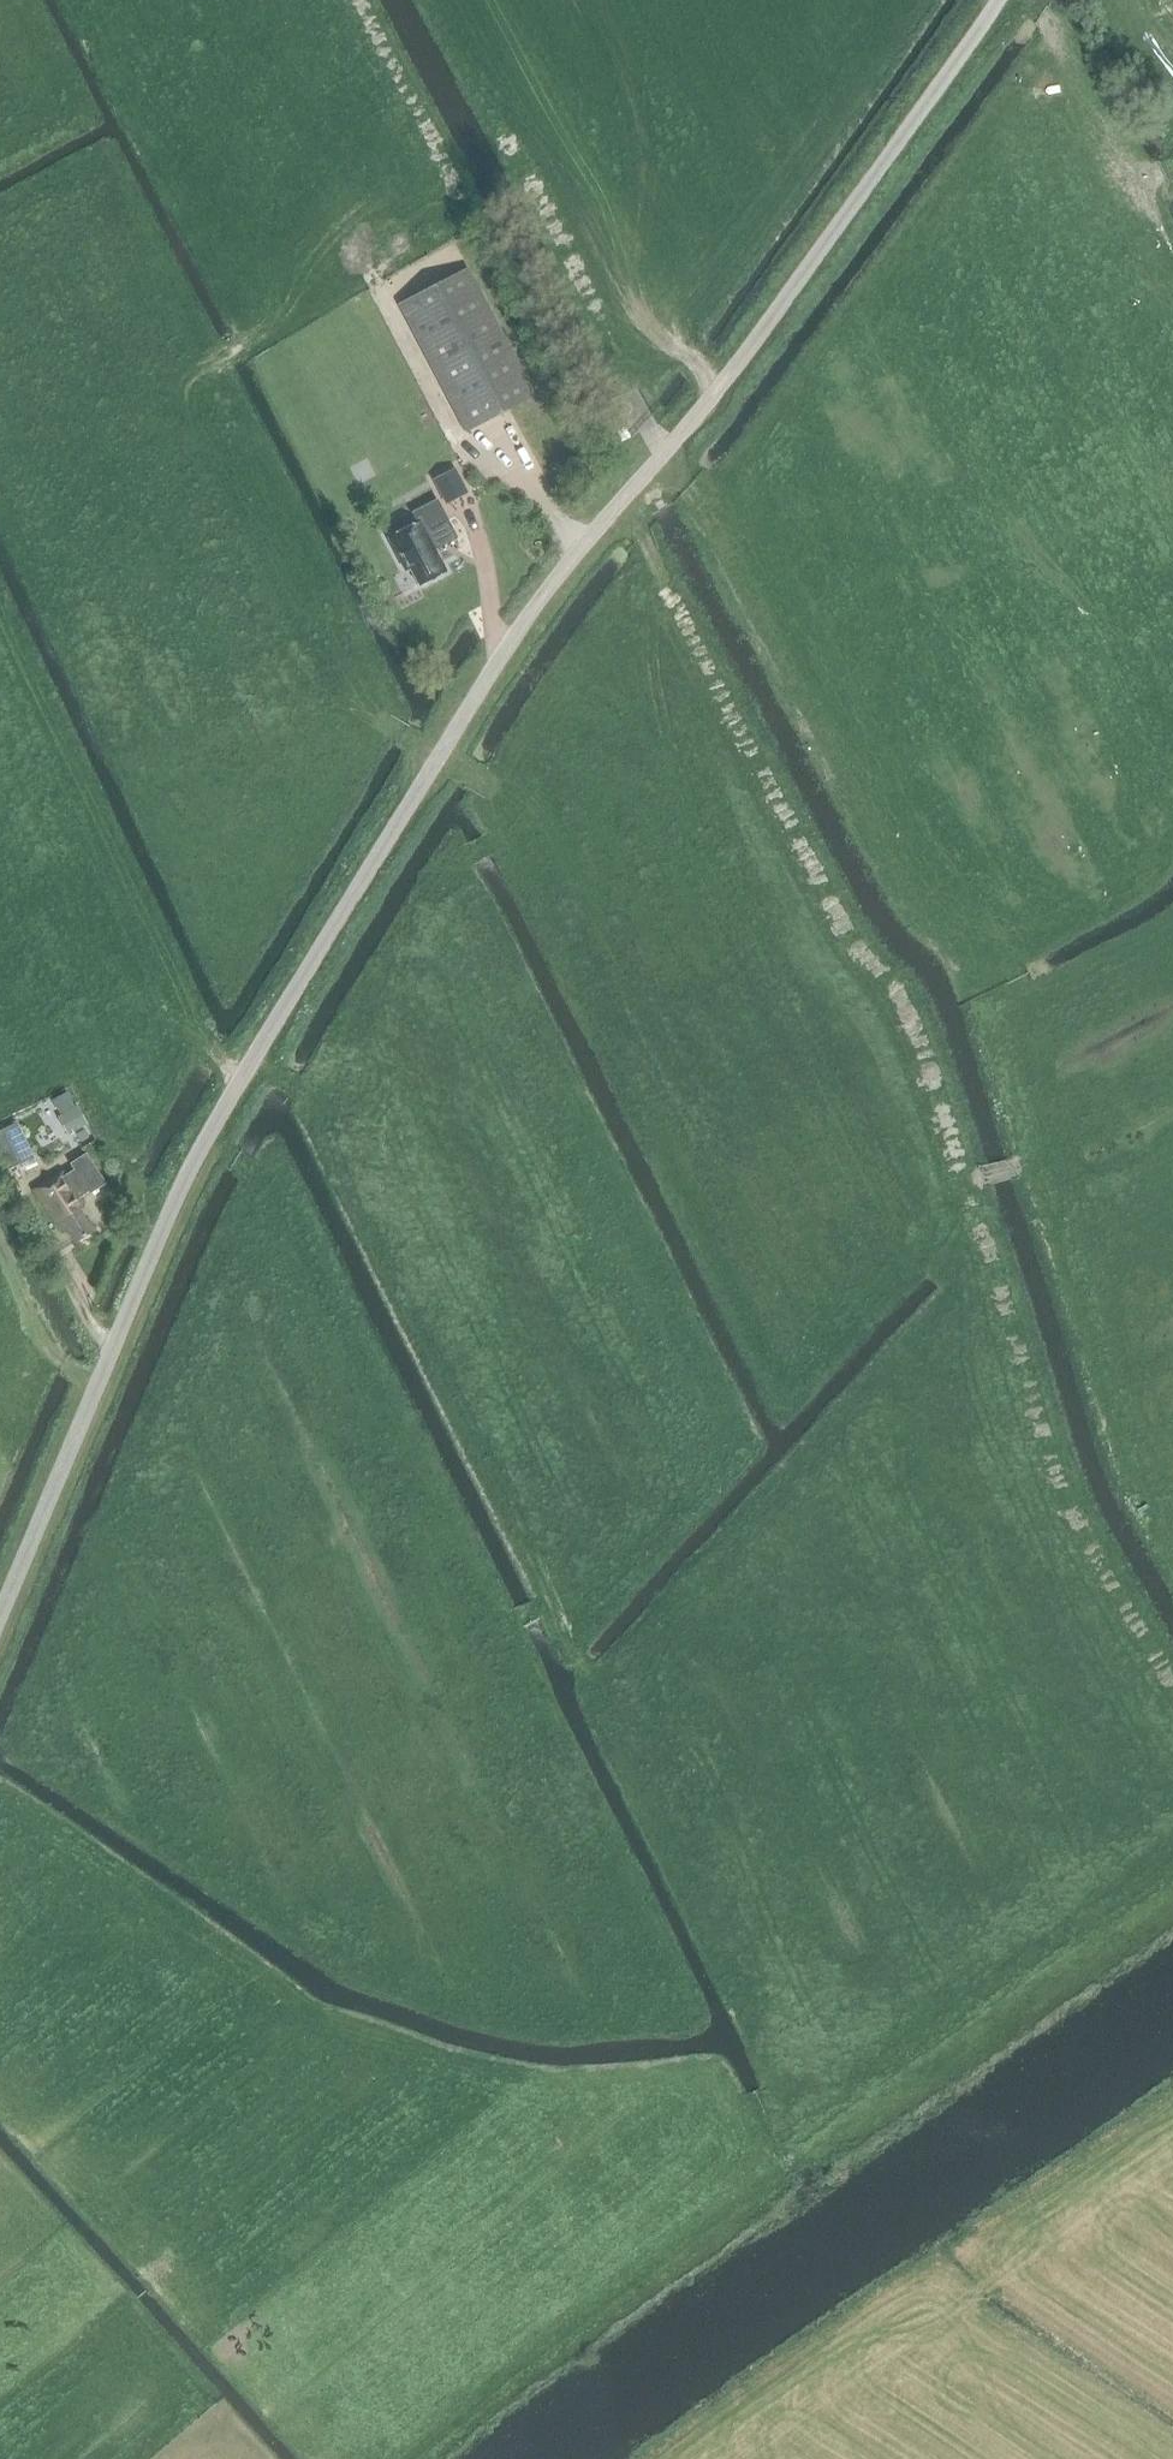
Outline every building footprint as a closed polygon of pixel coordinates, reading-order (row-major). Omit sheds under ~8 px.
[(398,305),(465,433),(533,397),(466,269),(398,305)] [(467,494),(454,469),(432,480),(445,505),(467,494)] [(437,504),(438,505),(415,517),(418,524),(388,540),(404,571),(408,569),(417,586),(445,572),(429,542),(451,530),(457,543),(458,542),(438,503),(437,504)] [(75,1106),(60,1114),(71,1133),(85,1124),(75,1106)] [(16,1124),(0,1132),(0,1161),(5,1171),(32,1158),(16,1124)] [(80,1199),(108,1182),(91,1154),(63,1171),(80,1199)] [(985,1166),(989,1183),(1020,1175),(1016,1158),(985,1166)] [(63,1171),(33,1190),(61,1234),(66,1231),(74,1242),(92,1231),(78,1208),(84,1205),(63,1171)]
